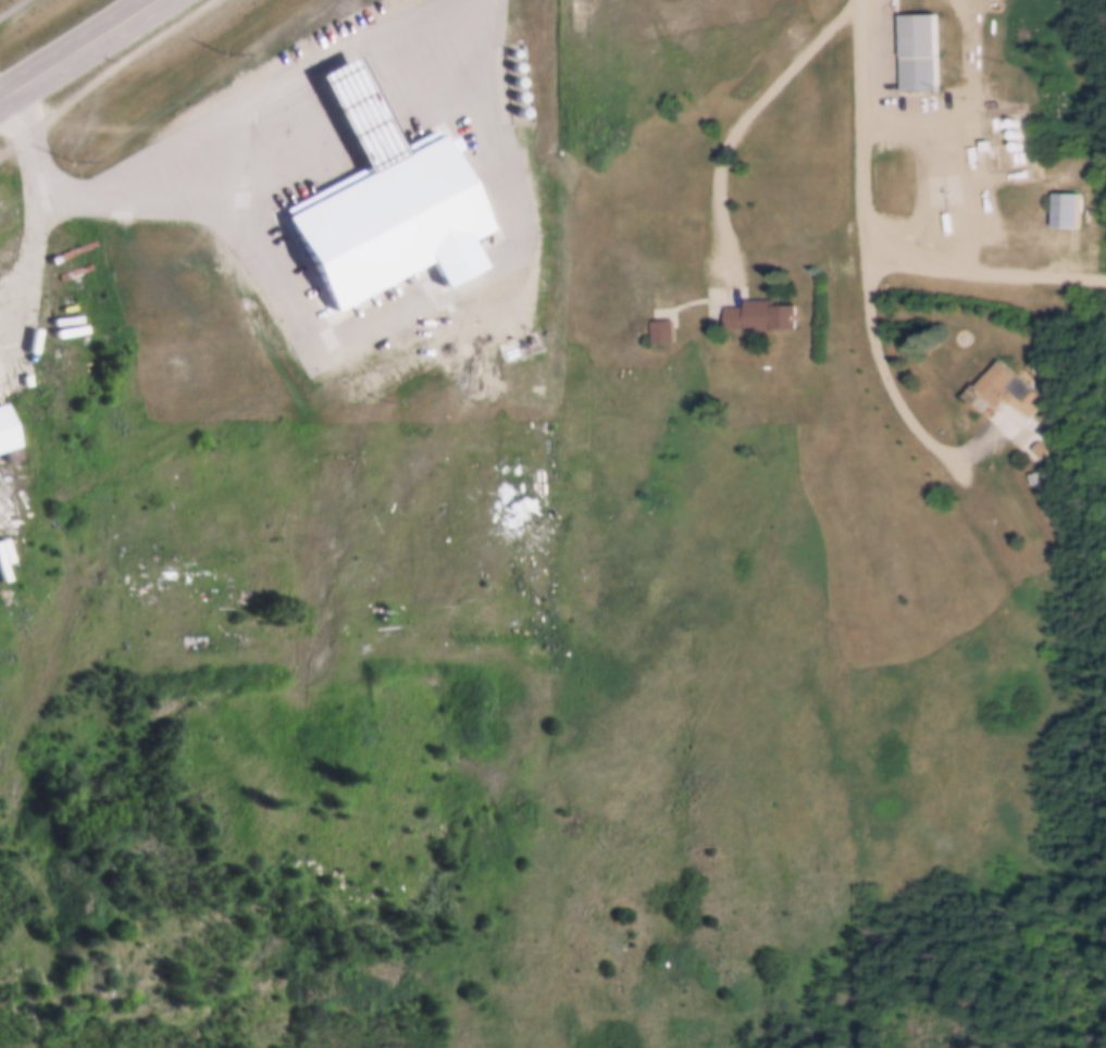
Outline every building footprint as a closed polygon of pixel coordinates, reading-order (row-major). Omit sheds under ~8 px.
[(897,16),(935,15),(937,89),(899,90),(897,16)] [(352,52),(405,152),(368,172),(314,72),(352,52)] [(1012,124),(1011,124),(1009,124),(1008,124),(1007,123),(1006,121),(1006,120),(1006,117),(1006,116),(1007,115),(1009,114),(1010,114),(1012,114),(1014,115),(1015,116),(1016,117),(1016,120),(1016,121),(1015,123),(1012,124)] [(1015,136),(1014,137),(1011,137),(1010,136),(1009,135),(1008,134),(1008,132),(1008,130),(1008,128),(1009,127),(1011,126),(1012,126),(1015,126),(1016,127),(1017,128),(1018,130),(1018,132),(1018,134),(1017,135),(1015,136)] [(288,214),(368,172),(405,152),(440,134),(487,224),(335,303),(288,214)] [(1017,148),(1015,149),(1014,149),(1011,148),(1010,147),(1009,146),(1009,144),(1009,142),(1010,140),(1011,139),(1012,138),(1015,138),(1016,138),(1018,139),(1019,140),(1019,142),(1020,144),(1019,146),(1018,147),(1017,148)] [(1048,192),(1079,195),(1076,235),(1046,234),(1048,192)] [(701,221),(697,230),(689,227),(693,217),(701,221)] [(745,296),(745,304),(725,304),(724,327),(798,329),(799,303),(772,302),(772,297),(745,296)] [(672,317),(673,339),(653,340),(651,319),(672,317)] [(998,354),(1044,396),(1028,414),(1006,395),(996,404),(972,384),(998,354)] [(13,442),(0,446),(0,402),(13,442)]
